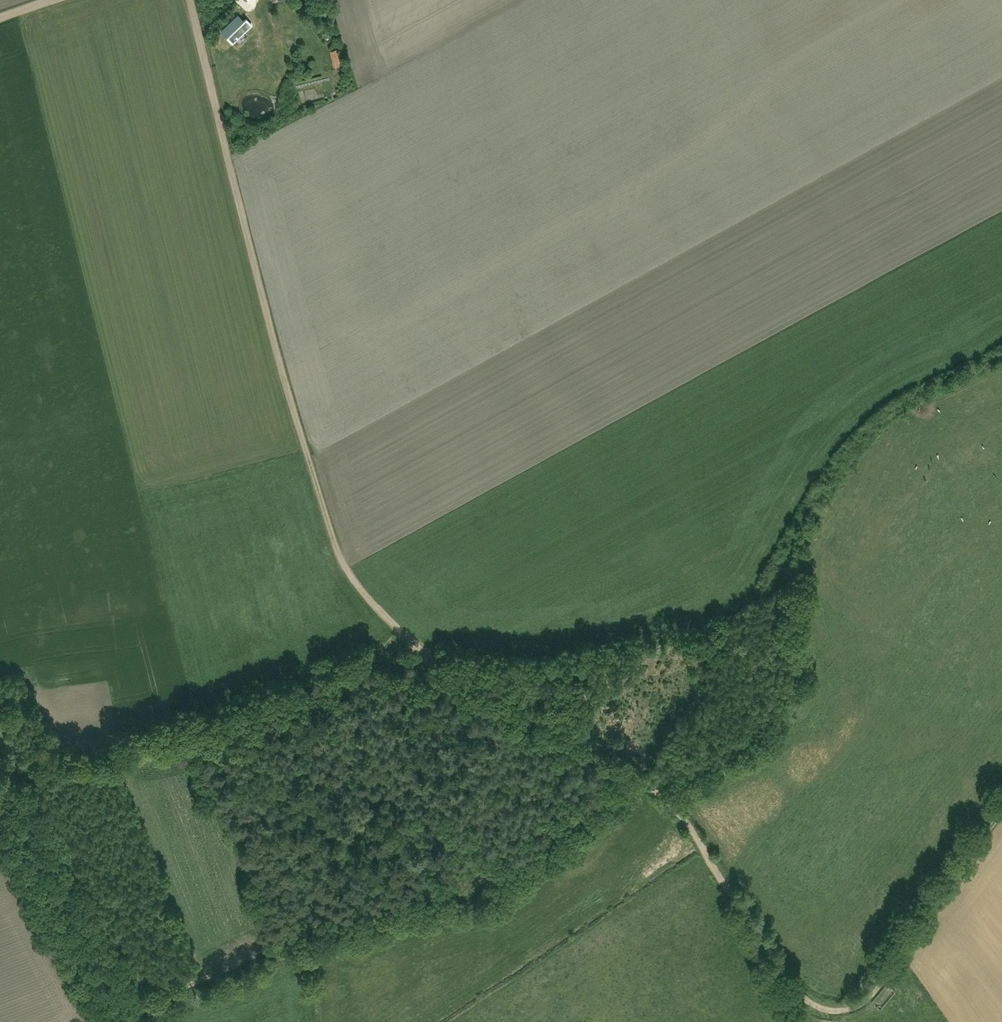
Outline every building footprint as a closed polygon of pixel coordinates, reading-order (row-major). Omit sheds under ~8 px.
[(230,34),(235,40),(252,25),(246,18),(243,21),(237,16),(221,31),(227,37),(230,34)] [(333,65),(341,65),(341,47),(332,47),(333,65)]
